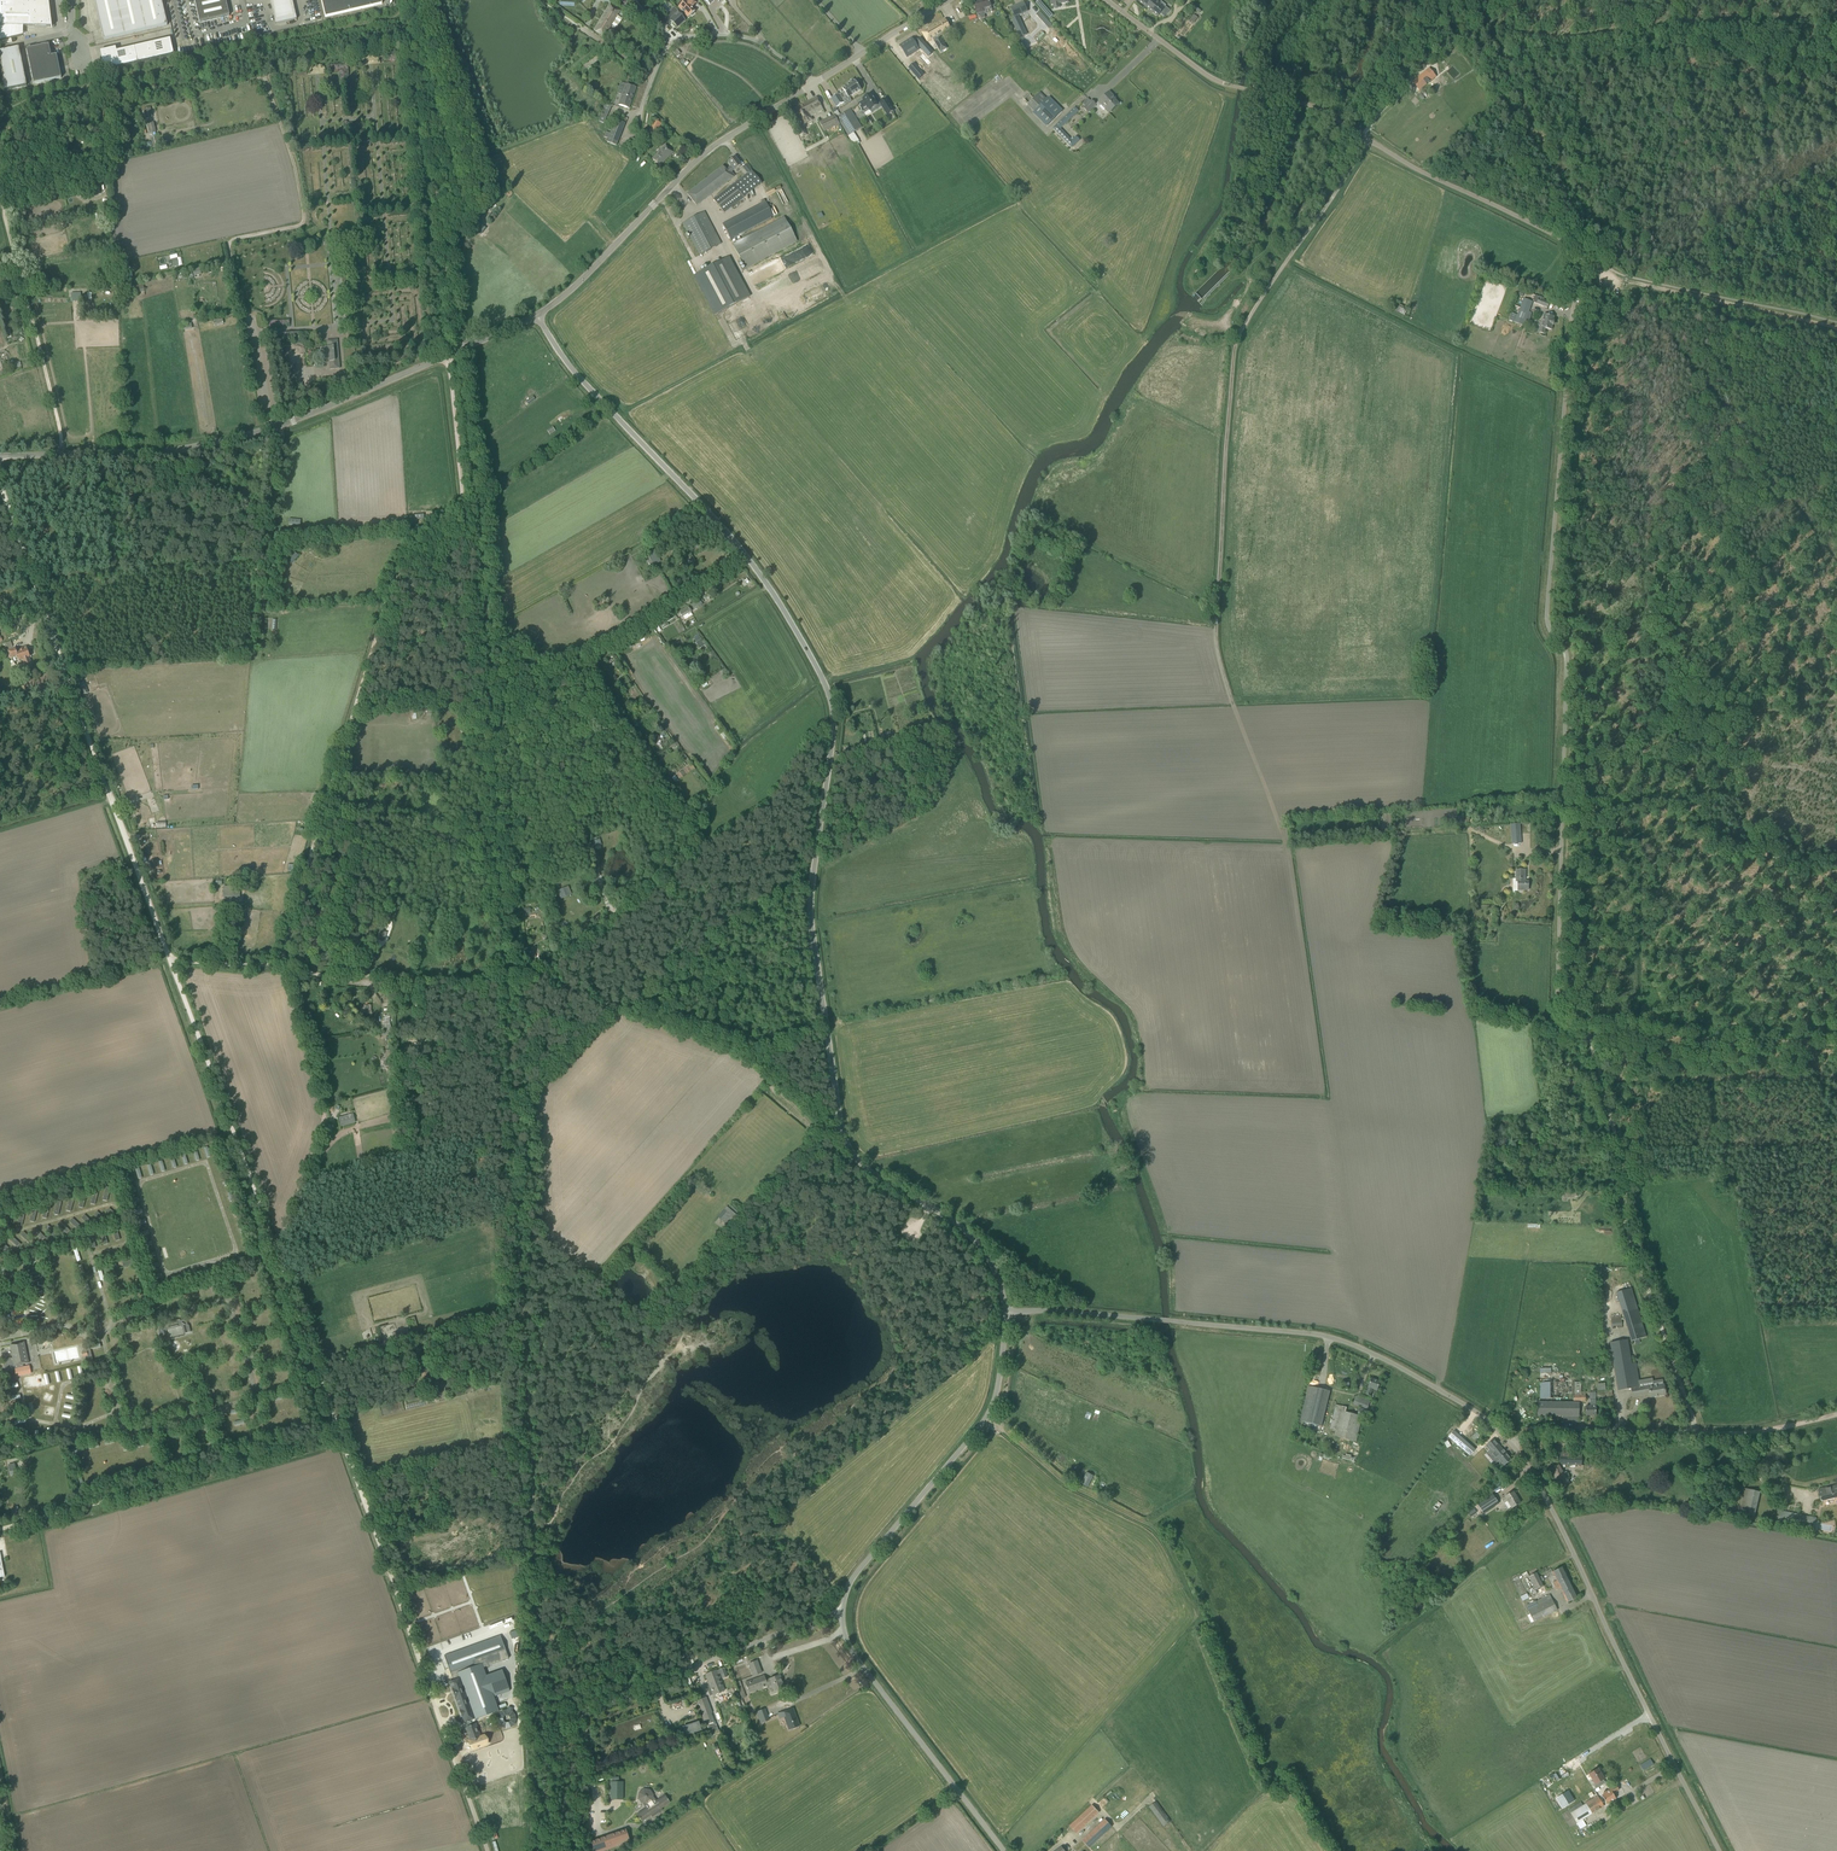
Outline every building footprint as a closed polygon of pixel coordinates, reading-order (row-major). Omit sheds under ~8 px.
[(0,7),(0,41),(23,36),(23,26),(51,27),(52,27),(50,15),(48,14),(46,0),(0,0),(0,7)] [(161,0),(94,0),(104,40),(167,25),(161,0)] [(199,23),(229,16),(226,0),(194,0),(199,23)] [(275,25),(297,20),(292,0),(270,0),(275,25)] [(381,0),(321,0),(325,17),(382,4),(381,0)] [(688,17),(690,15),(691,16),(694,13),(693,12),(694,11),(690,7),(692,6),(696,3),(693,0),(687,0),(685,2),(685,1),(678,7),(688,17)] [(973,3),(977,15),(981,19),(984,18),(983,14),(982,9),(991,7),(989,0),(983,0),(973,3)] [(1051,5),(1053,5),(1053,8),(1060,7),(1059,3),(1068,2),(1068,0),(1050,0),(1051,5)] [(1146,7),(1150,10),(1150,9),(1153,11),(1153,12),(1158,16),(1164,8),(1161,6),(1154,0),(1152,0),(1146,7)] [(1023,2),(1011,8),(1015,17),(1016,19),(1012,20),(1020,38),(1027,35),(1019,17),(1018,17),(1018,16),(1027,11),(1023,2)] [(620,10),(614,7),(610,4),(594,31),(604,36),(620,10)] [(668,25),(672,22),(676,28),(685,20),(677,12),(678,11),(674,7),(659,20),(663,25),(666,22),(668,25)] [(1039,12),(1036,15),(1045,25),(1049,22),(1039,12)] [(1194,15),(1189,21),(1194,25),(1198,19),(1194,15)] [(949,28),(947,25),(944,20),(922,32),(927,41),(933,38),(938,35),(949,28)] [(1043,24),(1034,33),(1037,36),(1046,27),(1043,24)] [(934,40),(941,52),(947,49),(940,37),(939,37),(938,35),(933,38),(935,40),(934,40)] [(115,48),(100,51),(104,70),(174,54),(171,44),(170,39),(131,48),(116,51),(116,49),(115,47),(115,48)] [(912,39),(900,46),(907,58),(919,51),(918,50),(921,48),(925,52),(929,49),(922,40),(915,44),(912,39)] [(56,55),(51,56),(49,44),(26,49),(33,84),(61,78),(56,55)] [(12,49),(13,56),(0,58),(0,60),(4,91),(27,86),(19,47),(12,49)] [(918,69),(914,73),(919,79),(924,75),(918,69)] [(1429,69),(1413,82),(1420,90),(1423,87),(1422,86),(1431,78),(1432,80),(1436,77),(1429,69)] [(972,75),(975,81),(982,78),(979,72),(972,75)] [(861,89),(855,80),(854,81),(853,79),(849,82),(850,83),(842,88),(844,91),(839,95),(839,94),(831,99),(837,107),(844,102),(843,100),(848,96),(848,98),(861,89)] [(636,87),(625,84),(618,105),(629,108),(636,87)] [(1119,104),(1114,99),(1115,98),(1109,92),(1100,100),(1107,107),(1105,109),(1109,113),(1119,104)] [(871,94),(863,99),(863,100),(858,104),(862,111),(868,107),(870,110),(871,110),(872,111),(876,108),(875,107),(878,105),(871,94)] [(824,110),(820,102),(817,97),(794,109),(799,118),(803,126),(813,120),(811,116),(824,110)] [(1034,112),(1033,113),(1046,126),(1063,110),(1049,97),(1047,99),(1034,112)] [(887,115),(894,111),(886,99),(880,103),(887,115)] [(1092,100),(1083,108),(1088,113),(1096,105),(1092,100)] [(1072,148),(1080,140),(1076,136),(1072,140),(1061,129),(1079,111),(1075,107),(1053,128),(1072,148)] [(145,119),(151,118),(148,108),(143,109),(145,119)] [(609,111),(604,109),(598,121),(604,124),(609,111)] [(861,127),(850,109),(837,117),(849,136),(861,127)] [(837,126),(832,117),(821,123),(826,132),(837,126)] [(625,123),(616,120),(615,119),(608,138),(606,141),(616,145),(625,123)] [(653,139),(661,124),(654,121),(646,136),(653,139)] [(148,133),(154,132),(152,122),(146,124),(148,133)] [(152,148),(158,147),(155,137),(150,138),(152,148)] [(660,166),(673,152),(665,144),(652,159),(655,162),(660,166)] [(741,165),(738,161),(734,157),(727,162),(730,166),(725,170),(732,178),(734,176),(731,172),(741,165)] [(747,164),(742,168),(747,173),(751,170),(747,164)] [(732,178),(725,170),(722,166),(687,194),(697,206),(720,187),(732,178)] [(101,194),(98,184),(91,186),(93,195),(101,194)] [(744,198),(733,184),(713,199),(724,213),(744,198)] [(744,233),(771,218),(771,217),(773,216),(764,200),(761,201),(762,203),(722,224),(731,241),(734,239),(735,241),(740,239),(739,236),(744,233)] [(721,244),(715,232),(704,212),(682,223),(685,228),(700,255),(721,244)] [(797,243),(790,229),(784,217),(733,244),(747,270),(797,243)] [(486,228),(477,221),(472,228),(477,232),(481,235),(484,232),(486,228)] [(787,255),(791,264),(812,254),(809,246),(787,255)] [(749,297),(728,258),(694,275),(715,315),(730,307),(736,304),(737,306),(744,303),(743,300),(749,297)] [(200,268),(192,270),(194,276),(201,275),(200,268)] [(143,281),(129,283),(129,288),(134,288),(135,293),(144,292),(143,281)] [(772,288),(776,288),(786,288),(786,281),(775,281),(775,287),(768,287),(768,291),(772,291),(772,288)] [(1207,284),(1197,291),(1201,297),(1211,291),(1207,284)] [(81,301),(80,293),(71,294),(72,302),(81,301)] [(1534,296),(1533,301),(1534,301),(1534,303),(1536,304),(1547,308),(1549,303),(1543,300),(1544,298),(1539,296),(1539,297),(1535,295),(1534,296)] [(1524,299),(1515,322),(1523,326),(1524,324),(1529,325),(1532,313),(1528,312),(1532,302),(1524,299)] [(1401,307),(1398,312),(1404,315),(1407,311),(1401,307)] [(756,313),(743,320),(746,325),(759,318),(756,313)] [(1541,321),(1538,333),(1544,334),(1545,328),(1547,329),(1551,330),(1553,317),(1547,316),(1544,315),(1543,321),(1541,321)] [(340,368),(337,340),(327,341),(327,347),(320,347),(321,362),(329,362),(329,369),(340,368)] [(425,513),(413,514),(413,524),(426,523),(425,513)] [(654,549),(653,550),(646,554),(652,566),(660,562),(654,549)] [(291,565),(299,556),(295,552),(286,561),(291,565)] [(693,609),(701,604),(699,600),(690,605),(693,609)] [(690,611),(688,607),(679,612),(682,616),(690,611)] [(15,647),(9,649),(6,650),(10,659),(17,656),(19,661),(22,659),(27,673),(34,671),(29,657),(30,657),(26,647),(16,651),(15,647)] [(85,688),(82,681),(79,683),(83,694),(87,693),(86,688),(85,688)] [(1511,825),(1512,844),(1521,843),(1520,824),(1511,825)] [(1518,881),(1518,890),(1528,890),(1528,881),(1525,881),(1525,870),(1516,870),(1516,882),(1518,881)] [(223,896),(231,897),(239,898),(241,888),(224,886),(223,896)] [(528,959),(536,957),(534,951),(526,953),(528,959)] [(370,1012),(370,1006),(370,1005),(369,1005),(369,1006),(365,1006),(360,1006),(360,1010),(360,1013),(365,1013),(365,1012),(369,1012),(369,1013),(369,1014),(370,1014),(371,1014),(371,1013),(371,1012),(370,1012)] [(391,1031),(389,1016),(384,1016),(384,1021),(381,1021),(382,1025),(383,1025),(383,1028),(379,1029),(380,1032),(391,1031)] [(385,1051),(386,1062),(394,1062),(393,1051),(385,1051)] [(348,1125),(354,1124),(352,1114),(338,1118),(341,1126),(346,1125),(345,1123),(347,1123),(348,1125)] [(70,1211),(74,1200),(70,1198),(66,1210),(70,1211)] [(738,1217),(736,1215),(729,1209),(720,1219),(729,1227),(738,1217)] [(62,1232),(67,1229),(61,1221),(57,1224),(62,1232)] [(77,1262),(81,1260),(77,1247),(73,1249),(77,1262)] [(71,1287),(71,1289),(68,1290),(69,1294),(78,1292),(76,1286),(71,1287)] [(1623,1312),(1627,1327),(1631,1341),(1645,1337),(1630,1288),(1617,1292),(1623,1312)] [(249,1303),(251,1309),(259,1306),(258,1300),(249,1303)] [(1610,1316),(1613,1327),(1623,1325),(1621,1314),(1610,1316)] [(180,1319),(163,1323),(164,1325),(161,1326),(158,1329),(159,1333),(161,1340),(167,1338),(165,1333),(166,1331),(180,1326),(182,1328),(184,1334),(191,1332),(189,1325),(188,1325),(187,1322),(184,1320),(180,1321),(180,1319)] [(393,1337),(408,1333),(407,1328),(398,1331),(392,1333),(393,1337)] [(138,1339),(144,1337),(142,1329),(136,1330),(138,1339)] [(200,1340),(202,1347),(209,1345),(207,1338),(200,1340)] [(1618,1391),(1631,1389),(1632,1397),(1644,1395),(1643,1387),(1640,1387),(1636,1363),(1632,1364),(1627,1340),(1609,1343),(1618,1391)] [(28,1363),(26,1351),(24,1342),(10,1345),(13,1358),(2,1360),(5,1371),(15,1369),(16,1376),(31,1373),(29,1366),(24,1367),(23,1364),(29,1363),(28,1363)] [(93,1362),(89,1345),(83,1346),(84,1350),(82,1350),(83,1352),(82,1352),(83,1357),(85,1357),(86,1363),(93,1362)] [(238,1351),(230,1352),(231,1360),(239,1359),(238,1351)] [(465,1380),(475,1371),(467,1363),(458,1372),(465,1380)] [(241,1375),(240,1368),(232,1369),(234,1376),(241,1375)] [(427,1372),(421,1374),(426,1388),(427,1391),(428,1393),(437,1390),(437,1389),(440,1388),(437,1379),(435,1378),(432,1370),(427,1372)] [(1371,1379),(1369,1384),(1366,1394),(1369,1395),(1372,1389),(1376,1391),(1380,1382),(1371,1379)] [(1653,1385),(1643,1386),(1643,1389),(1644,1395),(1649,1394),(1650,1397),(1665,1395),(1664,1389),(1664,1384),(1663,1384),(1662,1379),(1653,1381),(1652,1381),(1653,1385)] [(1540,1398),(1551,1398),(1552,1382),(1541,1382),(1540,1398)] [(1321,1425),(1330,1391),(1308,1386),(1300,1421),(1321,1427),(1321,1425)] [(230,1398),(237,1396),(235,1388),(228,1389),(230,1398)] [(218,1391),(210,1393),(212,1402),(219,1401),(218,1391)] [(1370,1401),(1356,1396),(1353,1403),(1367,1409),(1370,1401)] [(1586,1416),(1595,1416),(1595,1406),(1595,1400),(1590,1400),(1590,1406),(1586,1406),(1586,1416)] [(1538,1409),(1538,1415),(1552,1415),(1564,1415),(1578,1416),(1578,1410),(1578,1403),(1538,1402),(1538,1409)] [(1335,1405),(1329,1428),(1336,1430),(1334,1437),(1355,1442),(1360,1422),(1361,1416),(1359,1416),(1345,1413),(1346,1408),(1335,1405)] [(1360,1408),(1358,1414),(1368,1418),(1370,1412),(1360,1408)] [(1481,1448),(1459,1428),(1451,1437),(1473,1457),(1481,1448)] [(1511,1460),(1494,1439),(1487,1444),(1491,1450),(1490,1451),(1503,1466),(1511,1460)] [(1560,1464),(1581,1466),(1581,1453),(1561,1452),(1560,1464)] [(1475,1462),(1480,1467),(1488,1461),(1483,1455),(1475,1462)] [(14,1464),(9,1466),(11,1475),(17,1474),(14,1464)] [(1563,1474),(1558,1465),(1550,1469),(1560,1488),(1568,1483),(1566,1479),(1569,1478),(1566,1472),(1563,1474)] [(1087,1473),(1081,1484),(1087,1487),(1092,1476),(1087,1473)] [(1836,1497),(1836,1486),(1819,1490),(1821,1501),(1836,1497)] [(1744,1489),(1743,1494),(1739,1513),(1748,1515),(1754,1516),(1760,1492),(1744,1489)] [(1520,1503),(1513,1492),(1501,1499),(1504,1503),(1506,1501),(1511,1508),(1520,1503)] [(1492,1493),(1477,1503),(1483,1513),(1498,1503),(1492,1493)] [(1438,1502),(1433,1507),(1436,1510),(1439,1508),(1441,1505),(1438,1502)] [(1816,1518),(1778,1511),(1776,1523),(1814,1530),(1816,1518)] [(1455,1529),(1450,1534),(1454,1538),(1459,1534),(1457,1532),(1455,1529)] [(1557,1569),(1552,1572),(1553,1573),(1556,1581),(1552,1583),(1555,1589),(1558,1588),(1558,1589),(1560,1588),(1567,1603),(1572,1600),(1577,1598),(1562,1567),(1557,1569)] [(1527,1572),(1512,1578),(1514,1582),(1528,1576),(1527,1572)] [(1537,1573),(1529,1577),(1535,1590),(1544,1586),(1537,1573)] [(1521,1596),(1520,1597),(1522,1601),(1529,1598),(1527,1593),(1525,1594),(1521,1596)] [(1551,1599),(1528,1611),(1533,1622),(1557,1610),(1551,1599)] [(445,1657),(445,1658),(451,1675),(453,1674),(455,1680),(453,1680),(449,1682),(452,1689),(451,1689),(455,1699),(459,1710),(462,1717),(464,1723),(465,1722),(474,1719),(499,1711),(494,1697),(493,1695),(494,1695),(492,1691),(507,1685),(502,1670),(486,1675),(483,1668),(508,1658),(501,1637),(500,1637),(445,1657)] [(757,1661),(749,1664),(753,1676),(761,1673),(757,1661)] [(713,1695),(724,1691),(718,1674),(720,1673),(722,1679),(727,1677),(723,1667),(718,1669),(719,1670),(716,1671),(716,1670),(705,1674),(709,1685),(706,1686),(710,1696),(712,1694),(713,1695)] [(763,1676),(745,1683),(748,1693),(772,1684),(774,1690),(784,1687),(779,1675),(765,1680),(763,1676)] [(711,1713),(705,1697),(698,1700),(704,1715),(703,1716),(704,1718),(705,1717),(704,1716),(710,1713),(711,1713)] [(799,1726),(792,1708),(782,1711),(789,1730),(799,1726)] [(769,1720),(764,1709),(756,1712),(760,1723),(769,1720)] [(713,1722),(710,1713),(704,1716),(705,1717),(704,1718),(706,1724),(713,1722)] [(503,1720),(496,1722),(499,1732),(506,1730),(503,1720)] [(700,1730),(698,1722),(683,1727),(685,1734),(700,1730)] [(480,1737),(475,1724),(465,1727),(470,1741),(480,1737)] [(1643,1770),(1653,1764),(1650,1759),(1640,1765),(1643,1770)] [(1598,1769),(1589,1774),(1595,1785),(1594,1785),(1596,1789),(1601,1786),(1605,1783),(1603,1780),(1604,1779),(1598,1769)] [(611,1781),(610,1799),(623,1800),(623,1782),(611,1781)] [(1575,1784),(1571,1786),(1578,1798),(1591,1790),(1589,1787),(1580,1792),(1575,1784)] [(1616,1785),(1611,1788),(1602,1794),(1603,1796),(1602,1797),(1607,1804),(1616,1799),(1613,1794),(1619,1790),(1616,1785)] [(666,1796),(654,1804),(652,1801),(653,1801),(654,1795),(650,1790),(644,1789),(639,1792),(638,1798),(642,1803),(648,1805),(648,1804),(650,1807),(638,1815),(642,1822),(651,1816),(652,1817),(663,1810),(662,1809),(671,1803),(666,1796)] [(1570,1813),(1577,1823),(1592,1814),(1603,1806),(1597,1797),(1585,1804),(1570,1813)] [(1103,1798),(1098,1803),(1102,1808),(1108,1803),(1103,1798)] [(1149,1807),(1164,1826),(1171,1821),(1156,1801),(1149,1807)] [(1098,1812),(1092,1805),(1070,1826),(1077,1832),(1098,1812)] [(1112,1826),(1105,1820),(1084,1840),(1090,1846),(1112,1826)] [(631,1842),(626,1829),(590,1842),(594,1850),(604,1850),(631,1842)]
